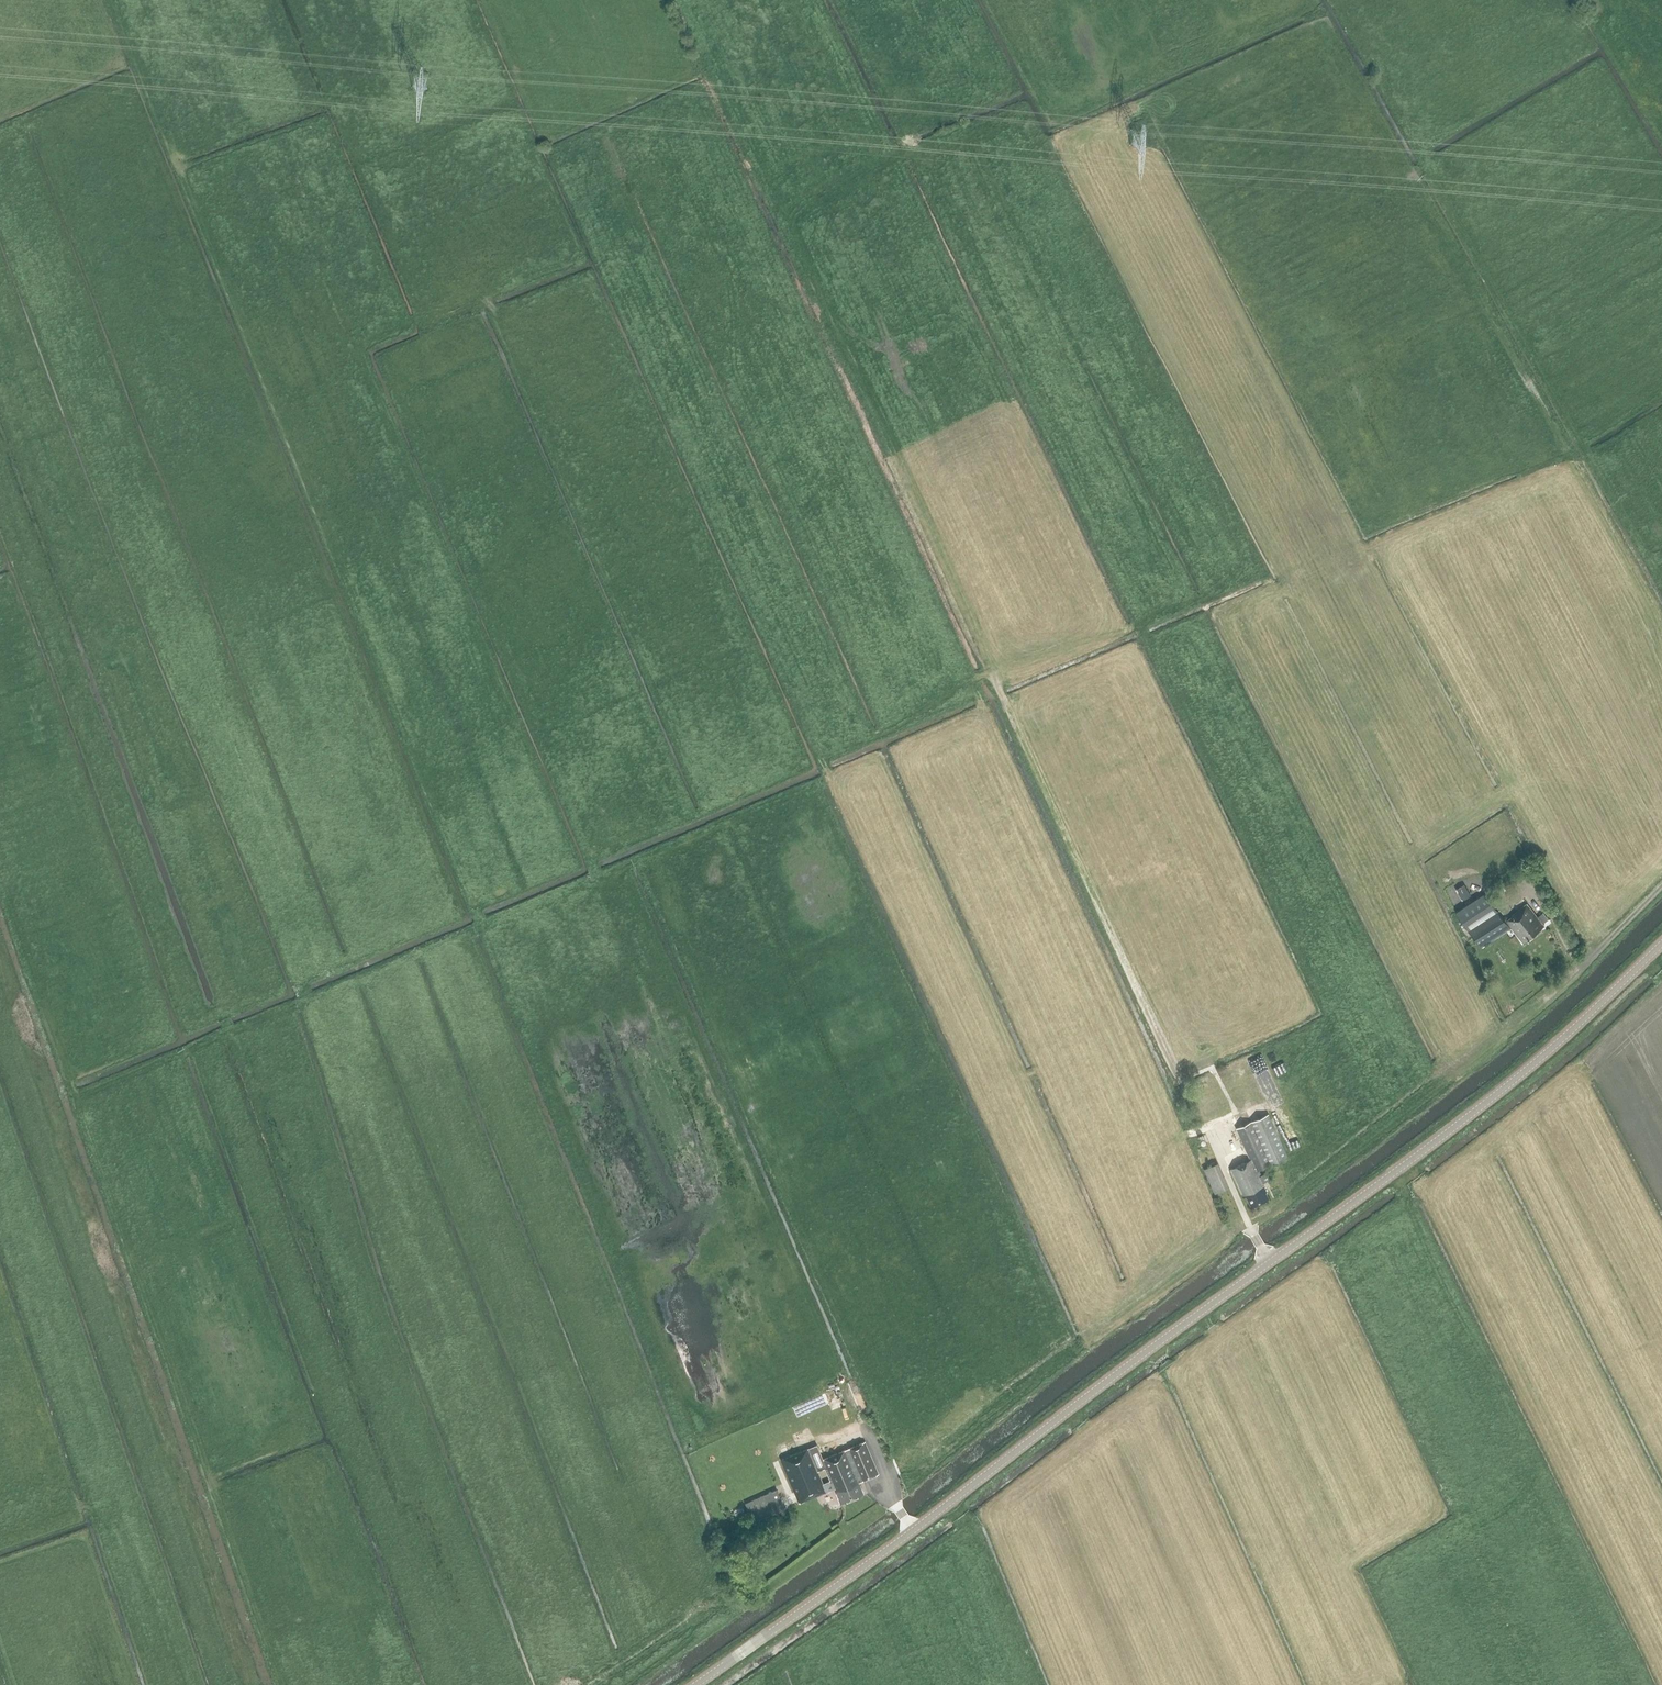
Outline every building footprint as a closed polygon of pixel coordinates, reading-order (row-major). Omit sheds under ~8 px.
[(1464,886),(1457,890),(1463,900),(1470,895),(1464,886)] [(1469,931),(1499,913),(1486,892),(1456,911),(1469,931)] [(1499,913),(1480,925),(1470,931),(1473,937),(1468,940),(1473,947),(1478,944),(1480,948),(1511,927),(1523,941),(1544,926),(1542,924),(1547,920),(1542,914),(1538,918),(1527,904),(1514,916),(1514,917),(1507,923),(1499,913)] [(1270,1165),(1288,1157),(1269,1114),(1237,1129),(1250,1160),(1230,1169),(1244,1201),(1247,1200),(1250,1207),(1268,1199),(1265,1193),(1266,1192),(1262,1183),(1271,1179),(1267,1172),(1260,1176),(1257,1170),(1270,1165)] [(1207,1167),(1217,1193),(1232,1187),(1221,1161),(1207,1167)] [(859,1482),(879,1473),(865,1442),(847,1450),(838,1453),(829,1456),(823,1458),(823,1459),(817,1445),(808,1449),(808,1448),(781,1460),(800,1503),(834,1489),(840,1504),(864,1494),(859,1482)] [(768,1504),(749,1512),(756,1528),(788,1514),(781,1498),(777,1489),(764,1495),(768,1504)]
